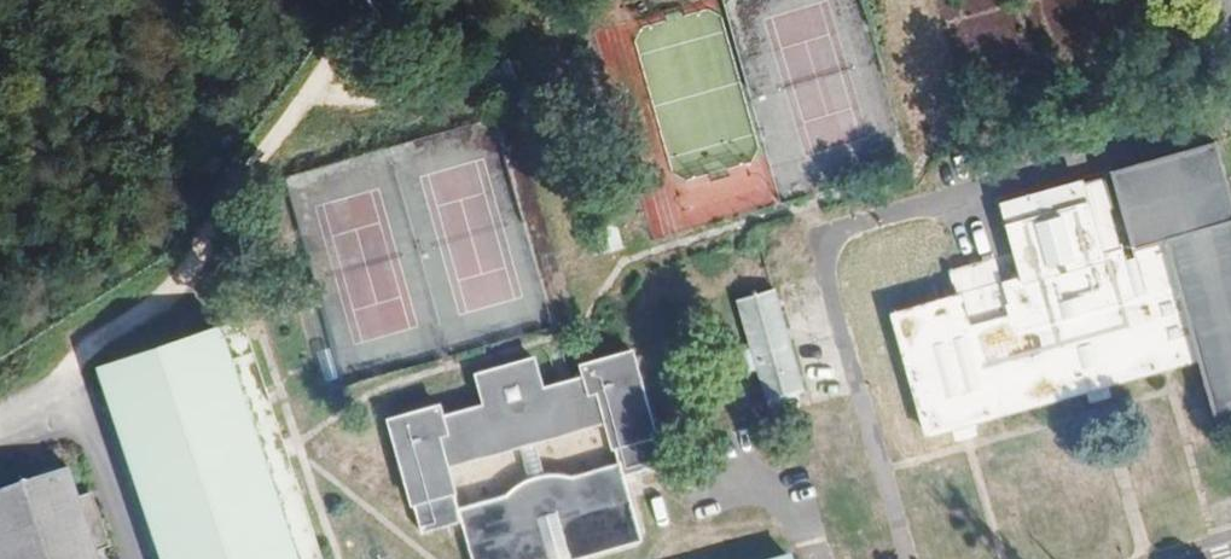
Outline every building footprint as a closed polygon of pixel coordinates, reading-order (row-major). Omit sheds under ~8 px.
[(1002,275),(894,311),(937,444),(1189,368),(1204,408),(1230,399),(1230,232),(1201,143),(1094,176),(1114,240),(1090,248),(1067,187),(982,211),(1002,275)] [(340,264),(357,341),(409,330),(393,253),(340,264)] [(776,290),(737,301),(767,407),(807,396),(776,290)] [(98,373),(162,558),(294,558),(225,327),(98,373)] [(475,375),(484,407),(446,418),(441,406),(390,421),(423,536),(463,522),(461,512),(453,470),(608,424),(621,465),(625,479),(667,466),(638,352),(583,367),(586,379),(546,391),(538,359),(475,375)] [(461,512),(463,522),(473,558),(581,558),(642,542),(625,479),(621,465),(575,479),(558,476),(547,477),(528,482),(518,489),(504,500),(461,512)] [(0,496),(0,558),(100,558),(71,473),(0,496)]
